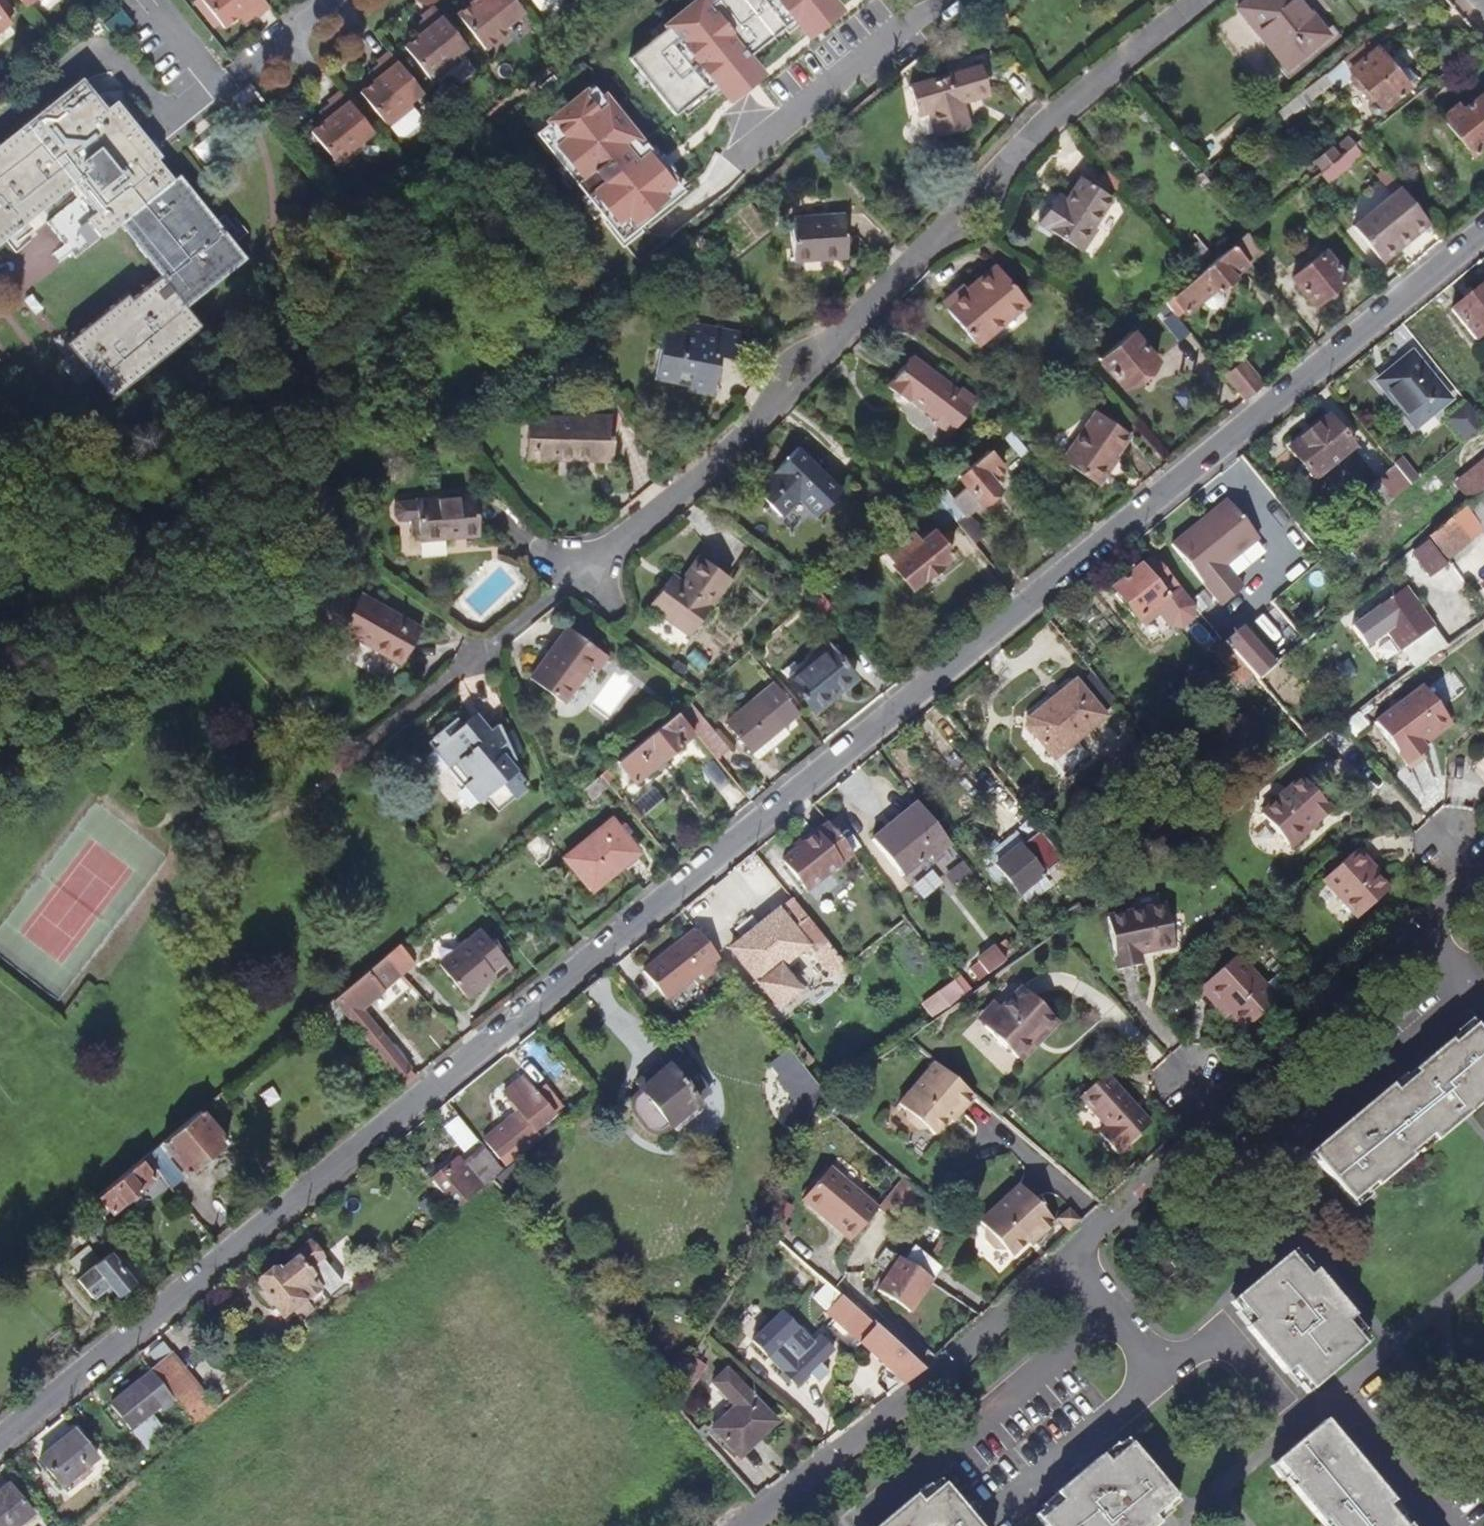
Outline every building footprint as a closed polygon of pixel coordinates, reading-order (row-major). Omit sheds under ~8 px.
[(4,0),(0,0),(0,10),(6,17),(13,12),(4,0)] [(263,0),(197,0),(193,3),(208,22),(214,17),(220,25),(224,28),(239,16),(249,8),(254,15),(257,18),(269,7),(263,0)] [(457,15),(487,50),(509,31),(506,27),(524,12),(515,0),(475,0),(471,3),(457,15)] [(540,10),(551,0),(532,0),(540,10)] [(709,3),(707,0),(701,0),(627,59),(673,116),(714,83),(718,88),(738,73),(745,67),(749,73),(755,67),(747,56),(793,19),(798,25),(817,9),(824,4),(828,9),(835,4),(831,0),(712,0),(709,3)] [(1238,7),(1284,65),(1280,69),(1288,79),(1341,36),(1312,0),(1247,0),(1238,7)] [(454,57),(467,47),(434,7),(421,18),(424,20),(429,27),(420,35),(404,48),(433,82),(457,61),(454,57)] [(245,22),(254,15),(249,8),(239,16),(245,22)] [(132,23),(121,9),(103,24),(114,38),(132,23)] [(817,9),(798,25),(806,36),(826,20),(817,9)] [(10,21),(6,17),(0,10),(0,29),(10,21)] [(220,25),(214,17),(208,22),(214,29),(220,25)] [(420,35),(429,27),(424,20),(414,29),(420,35)] [(1367,41),(1280,112),(1286,120),(1332,83),(1336,88),(1353,74),(1354,75),(1351,77),(1351,80),(1357,87),(1360,88),(1363,86),(1377,103),(1375,104),(1374,105),(1374,108),(1374,109),(1376,110),(1378,111),(1380,111),(1381,110),(1382,109),(1391,103),(1391,104),(1393,102),(1392,101),(1399,96),(1400,97),(1402,96),(1401,94),(1409,87),(1407,84),(1415,77),(1408,68),(1402,67),(1397,72),(1378,48),(1374,51),(1367,41)] [(423,92),(389,52),(377,63),(380,66),(385,72),(375,81),(360,93),(364,98),(376,112),(388,127),(390,126),(398,136),(405,136),(421,123),(421,116),(413,106),(410,103),(423,92)] [(962,65),(963,71),(975,67),(974,61),(962,65)] [(910,87),(916,111),(933,106),(941,135),(970,126),(963,103),(961,98),(989,89),(982,65),(975,67),(963,71),(910,87)] [(375,81),(385,72),(380,66),(370,74),(375,81)] [(738,73),(718,88),(727,99),(747,84),(738,73)] [(162,149),(155,140),(146,137),(116,101),(106,108),(82,78),(0,143),(0,242),(73,183),(96,212),(86,219),(101,238),(119,225),(161,277),(132,300),(127,295),(66,344),(111,400),(201,327),(185,307),(245,259),(179,176),(174,180),(157,160),(161,156),(162,149)] [(620,242),(679,195),(669,183),(673,180),(652,154),(648,157),(593,88),(540,130),(553,146),(547,151),(620,242)] [(961,98),(963,103),(991,95),(989,89),(961,98)] [(361,142),(374,131),(340,92),(328,102),(330,105),(336,112),(326,120),(311,133),(313,135),(322,145),(340,167),(364,146),(361,142)] [(1482,93),(1462,110),(1458,104),(1442,117),(1447,123),(1446,123),(1469,151),(1469,150),(1474,156),(1483,147),(1483,95),(1482,93)] [(376,112),(364,98),(359,103),(371,116),(376,112)] [(326,120),(336,112),(330,105),(321,113),(326,120)] [(916,111),(918,116),(929,113),(936,136),(941,135),(933,106),(916,111)] [(322,145),(313,135),(305,141),(314,152),(322,145)] [(1324,171),(1356,145),(1349,136),(1332,150),(1331,148),(1315,161),(1324,171)] [(1324,171),(1320,174),(1328,184),(1370,150),(1362,140),(1356,145),(1324,171)] [(1038,223),(1076,247),(1090,226),(1092,227),(1112,198),(1082,177),(1067,199),(1063,205),(1054,199),(1038,223)] [(1353,226),(1379,258),(1407,236),(1411,240),(1430,224),(1400,187),(1353,226)] [(1054,199),(1063,205),(1067,199),(1058,193),(1054,199)] [(847,257),(844,215),(790,219),(793,261),(847,257)] [(1090,226),(1076,247),(1082,252),(1096,231),(1092,227),(1090,226)] [(1261,252),(1246,235),(1234,245),(1248,262),(1249,263),(1261,252)] [(1407,236),(1379,258),(1382,262),(1411,240),(1407,236)] [(700,237),(690,245),(697,254),(707,245),(700,237)] [(1215,260),(1201,243),(1190,252),(1204,270),(1215,260)] [(1201,273),(1165,302),(1175,315),(1180,311),(1183,315),(1200,301),(1205,307),(1212,308),(1219,301),(1220,295),(1239,280),(1234,273),(1248,262),(1234,245),(1215,260),(1204,270),(1201,273)] [(1292,278),(1314,305),(1347,279),(1324,251),(1292,278)] [(976,345),(1028,303),(997,266),(967,291),(946,309),(976,345)] [(630,293),(623,284),(615,290),(622,300),(630,293)] [(1483,334),(1483,284),(1451,311),(1476,341),(1483,334)] [(946,309),(967,291),(964,287),(942,304),(946,309)] [(665,327),(654,380),(689,387),(688,392),(713,397),(721,357),(736,360),(742,332),(687,321),(685,331),(665,327)] [(1099,358),(1124,389),(1157,361),(1131,330),(1123,338),(1099,358)] [(1448,400),(1411,355),(1378,382),(1415,427),(1448,400)] [(911,356),(888,387),(907,401),(909,398),(936,419),(934,422),(951,434),(976,401),(959,388),(958,391),(911,356)] [(1225,376),(1245,401),(1265,384),(1246,360),(1225,376)] [(1483,425),(1467,404),(1447,420),(1464,441),(1483,425)] [(1126,433),(1092,411),(1059,461),(1097,486),(1117,455),(1113,453),(1126,433)] [(612,461),(613,417),(593,416),(593,419),(533,417),(532,462),(550,463),(550,459),(612,461)] [(1314,481),(1353,449),(1328,417),(1288,449),(1314,481)] [(842,491),(798,447),(798,448),(797,448),(795,450),(839,494),(842,491)] [(839,494),(795,450),(755,490),(782,516),(801,497),(811,507),(809,509),(817,517),(839,494)] [(944,487),(934,496),(952,518),(955,522),(967,513),(981,501),(982,502),(999,487),(995,482),(992,478),(996,474),(1003,469),(988,450),(958,475),(967,487),(954,498),(944,487)] [(1400,459),(1393,465),(1394,466),(1410,486),(1417,480),(1400,459)] [(1468,503),(1483,491),(1483,460),(1454,486),(1468,503)] [(1394,500),(1410,486),(1394,466),(1378,479),(1394,500)] [(1378,479),(1368,487),(1384,507),(1394,500),(1378,479)] [(1483,528),(1483,491),(1468,503),(1431,535),(1447,558),(1483,528)] [(461,535),(462,537),(480,536),(476,496),(426,500),(409,501),(398,502),(394,508),(395,515),(399,521),(411,519),(418,518),(419,536),(419,541),(446,539),(446,537),(461,535)] [(930,499),(921,506),(939,529),(952,518),(934,496),(930,499)] [(1224,567),(1258,539),(1226,501),(1171,545),(1221,606),(1242,589),(1224,567)] [(967,513),(955,522),(973,543),(985,534),(967,513)] [(911,587),(952,554),(933,531),(921,541),(912,530),(884,553),(893,564),(892,565),(911,587)] [(1446,566),(1426,539),(1412,551),(1432,577),(1446,566)] [(690,635),(730,578),(700,556),(681,582),(676,589),(666,582),(649,606),(690,635)] [(1193,604),(1153,556),(1112,590),(1115,594),(1112,596),(1120,605),(1123,603),(1137,621),(1152,608),(1157,614),(1167,626),(1180,628),(1192,619),(1193,604)] [(676,589),(681,582),(671,575),(666,582),(676,589)] [(1434,627),(1406,587),(1352,626),(1366,647),(1386,632),(1400,652),(1403,650),(1433,628),(1434,627)] [(818,592),(809,601),(821,616),(832,607),(820,592),(818,592)] [(404,660),(421,628),(360,595),(355,605),(335,594),(319,624),(355,645),(358,639),(385,654),(387,651),(404,660)] [(253,596),(242,604),(248,611),(258,602),(253,596)] [(1152,608),(1137,621),(1142,626),(1157,614),(1152,608)] [(563,703),(591,666),(596,670),(607,655),(568,627),(530,678),(563,703)] [(1243,628),(1224,643),(1254,677),(1257,680),(1275,666),(1243,628)] [(1416,669),(1447,647),(1433,628),(1403,650),(1416,669)] [(1222,640),(1210,650),(1242,686),(1254,677),(1224,643),(1222,640)] [(814,711),(856,678),(829,645),(801,669),(789,679),(788,679),(814,711)] [(387,651),(385,654),(401,663),(404,660),(387,651)] [(1088,675),(1078,684),(1103,713),(1113,705),(1088,675)] [(1053,698),(1029,719),(1027,729),(1054,761),(1106,717),(1103,713),(1078,684),(1075,680),(1059,693),(1063,697),(1056,702),(1053,698)] [(727,723),(751,751),(782,726),(799,712),(775,683),(727,723)] [(1374,725),(1407,767),(1427,752),(1422,747),(1419,743),(1448,721),(1439,710),(1430,697),(1422,688),(1374,725)] [(1059,693),(1053,698),(1056,702),(1063,697),(1059,693)] [(1434,693),(1430,697),(1439,710),(1444,706),(1434,693)] [(694,732),(699,737),(710,727),(688,701),(677,711),(694,732)] [(617,761),(635,782),(694,732),(677,711),(617,761)] [(472,718),(487,737),(493,732),(477,715),(472,718)] [(514,798),(525,789),(519,782),(523,778),(510,763),(513,760),(515,759),(513,755),(504,734),(500,726),(493,732),(487,737),(472,718),(462,728),(455,720),(434,737),(441,745),(435,750),(451,769),(457,764),(470,781),(465,785),(478,802),(484,797),(496,811),(513,797),(514,798)] [(1419,743),(1422,747),(1451,725),(1448,721),(1419,743)] [(751,751),(757,759),(789,733),(782,726),(751,751)] [(710,727),(699,737),(717,760),(729,750),(710,727)] [(512,730),(504,734),(513,755),(521,752),(512,730)] [(601,774),(609,784),(614,780),(606,770),(601,774)] [(863,799),(849,812),(902,877),(927,855),(931,860),(938,854),(950,845),(894,774),(875,791),(879,796),(868,805),(863,799)] [(1287,845),(1313,821),(1316,825),(1331,811),(1300,778),(1260,815),(1287,845)] [(654,786),(632,805),(642,817),(664,799),(654,786)] [(863,799),(868,805),(879,796),(875,791),(863,799)] [(616,815),(612,819),(625,835),(630,831),(616,815)] [(625,835),(612,819),(564,857),(592,891),(639,852),(625,835)] [(1290,849),(1316,825),(1313,821),(1287,845),(1290,849)] [(806,892),(852,854),(828,824),(789,856),(782,862),(806,892)] [(990,860),(1018,895),(1040,877),(1042,879),(1044,877),(1043,875),(1063,859),(1040,831),(1008,856),(1003,849),(990,860)] [(1357,919),(1388,890),(1373,874),(1366,865),(1368,863),(1356,850),(1322,880),(1357,919)] [(938,854),(931,860),(935,864),(942,858),(938,854)] [(1368,863),(1366,865),(1373,874),(1376,872),(1368,863)] [(828,943),(792,899),(758,927),(763,932),(733,956),(777,1010),(799,992),(787,978),(791,975),(784,966),(806,947),(813,955),(814,955),(828,943)] [(1067,923),(1084,912),(1079,905),(1063,916),(1067,923)] [(1176,947),(1168,906),(1108,917),(1118,969),(1142,965),(1140,954),(1176,947)] [(758,927),(729,951),(733,956),(763,932),(758,927)] [(483,979),(506,960),(482,929),(439,964),(466,997),(486,982),(483,979)] [(718,959),(695,930),(643,972),(655,988),(674,973),(684,986),(699,974),(703,980),(717,969),(712,963),(718,959)] [(828,943),(814,955),(831,976),(845,964),(828,943)] [(384,956),(401,975),(415,963),(399,944),(384,956)] [(979,963),(969,970),(978,981),(1005,962),(995,948),(978,961),(979,963)] [(1280,1001),(1240,955),(1202,989),(1222,1012),(1226,1008),(1247,1032),(1280,1001)] [(401,975),(384,956),(332,999),(403,1086),(416,1076),(361,1008),(401,975)] [(674,973),(655,988),(665,1000),(684,986),(674,973)] [(799,992),(777,1010),(781,1014),(806,993),(791,975),(787,978),(799,992)] [(954,979),(922,1003),(935,1018),(967,996),(954,979)] [(1017,1060),(1043,1033),(1046,1035),(1058,1023),(1022,988),(1000,1010),(983,1027),(1017,1060)] [(330,1001),(319,1011),(328,1023),(340,1013),(330,1001)] [(983,1027),(1000,1010),(993,1003),(976,1020),(983,1027)] [(1429,1136),(1435,1143),(1483,1101),(1483,1038),(1474,1026),(1451,1045),(1449,1041),(1413,1071),(1416,1075),(1395,1093),(1390,1087),(1354,1116),(1333,1134),(1309,1154),(1350,1203),(1373,1184),(1376,1187),(1411,1157),(1408,1154),(1429,1136)] [(1020,1062),(1046,1035),(1043,1033),(1017,1060),(1020,1062)] [(691,1097),(704,1087),(678,1053),(664,1064),(672,1074),(644,1095),(639,1099),(637,1102),(634,1107),(634,1110),(633,1112),(634,1115),(645,1129),(646,1131),(648,1132),(650,1134),(653,1135),(657,1135),(661,1134),(664,1133),(669,1129),(670,1130),(671,1129),(698,1108),(699,1107),(691,1097)] [(960,1114),(976,1097),(935,1063),(898,1105),(905,1112),(906,1121),(917,1131),(926,1130),(933,1136),(947,1120),(956,1110),(960,1114)] [(635,1085),(644,1095),(672,1074),(664,1064),(635,1085)] [(820,1092),(797,1064),(785,1074),(808,1101),(820,1092)] [(1147,1124),(1102,1073),(1076,1096),(1104,1127),(1096,1134),(1114,1154),(1147,1124)] [(537,1141),(531,1135),(553,1117),(544,1106),(554,1098),(544,1085),(533,1093),(521,1078),(503,1092),(518,1112),(485,1138),(501,1159),(505,1156),(511,1163),(518,1157),(537,1141)] [(704,1087),(691,1097),(699,1107),(713,1097),(704,1087)] [(698,1108),(671,1129),(675,1134),(675,1135),(676,1135),(677,1135),(702,1115),(703,1114),(702,1114),(698,1108)] [(201,1110),(162,1142),(169,1150),(188,1174),(227,1141),(201,1110)] [(951,1124),(960,1114),(956,1110),(947,1120),(951,1124)] [(458,1117),(444,1129),(463,1152),(477,1140),(458,1117)] [(162,1142),(145,1156),(156,1170),(166,1183),(180,1171),(165,1153),(169,1150),(162,1142)] [(437,1189),(454,1211),(489,1182),(494,1177),(502,1171),(483,1148),(463,1166),(458,1161),(432,1183),(437,1189)] [(145,1156),(94,1199),(97,1203),(105,1213),(110,1209),(113,1213),(155,1177),(152,1174),(156,1170),(145,1156)] [(505,1190),(529,1169),(518,1157),(511,1163),(502,1171),(494,1177),(505,1190)] [(851,1240),(877,1209),(829,1168),(802,1200),(849,1240),(851,1240)] [(893,1223),(920,1191),(904,1178),(877,1209),(893,1223)] [(1003,1251),(1010,1258),(1026,1243),(1036,1234),(1040,1238),(1055,1224),(1017,1184),(977,1221),(983,1228),(984,1238),(994,1248),(1003,1251)] [(435,1227),(454,1211),(437,1189),(417,1205),(435,1227)] [(92,1208),(97,1203),(94,1199),(88,1204),(92,1208)] [(1056,1220),(1070,1233),(1081,1222),(1069,1209),(1056,1220)] [(87,1220),(102,1238),(113,1229),(98,1211),(87,1220)] [(1030,1247),(1040,1238),(1036,1234),(1026,1243),(1030,1247)] [(939,1268),(954,1244),(943,1237),(928,1260),(939,1268)] [(121,1244),(110,1253),(124,1271),(135,1262),(121,1244)] [(342,1284),(309,1244),(293,1258),(295,1261),(280,1274),(277,1271),(274,1274),(272,1272),(259,1282),(261,1284),(257,1287),(262,1293),(259,1294),(269,1306),(271,1304),(282,1317),(289,1311),(297,1320),(299,1319),(307,1312),(308,1310),(307,1307),(321,1295),(324,1299),(342,1284)] [(904,1261),(932,1279),(939,1268),(928,1260),(912,1248),(904,1261)] [(132,1281),(124,1271),(110,1253),(77,1279),(92,1298),(109,1283),(117,1293),(132,1281)] [(879,1288),(899,1258),(895,1254),(874,1285),(879,1288)] [(1364,1345),(1345,1323),(1353,1317),(1314,1271),(1307,1277),(1288,1255),(1235,1299),(1254,1321),(1246,1328),(1285,1374),(1293,1367),(1311,1390),(1364,1345)] [(1163,1256),(1148,1268),(1161,1285),(1177,1271),(1163,1256)] [(930,1282),(932,1279),(904,1261),(899,1258),(879,1288),(877,1291),(909,1313),(930,1282)] [(834,1289),(828,1284),(810,1303),(903,1386),(922,1369),(834,1289)] [(796,1360),(780,1345),(795,1330),(781,1316),(754,1342),(796,1385),(807,1376),(816,1366),(833,1350),(820,1336),(796,1360)] [(201,1391),(170,1353),(149,1370),(173,1400),(196,1428),(214,1413),(198,1394),(201,1391)] [(677,1409),(706,1366),(694,1358),(670,1400),(677,1409)] [(824,1374),(816,1366),(807,1376),(815,1384),(824,1374)] [(160,1410),(173,1400),(149,1370),(110,1405),(129,1429),(149,1413),(158,1407),(160,1410)] [(754,1443),(775,1423),(725,1371),(712,1384),(730,1402),(725,1407),(730,1412),(712,1429),(737,1456),(752,1441),(754,1443)] [(230,1393),(221,1382),(211,1391),(219,1401),(230,1393)] [(146,1450),(166,1434),(149,1413),(129,1429),(146,1450)] [(1385,1507),(1391,1502),(1362,1466),(1344,1445),(1324,1421),(1275,1463),(1294,1485),(1291,1488),(1320,1524),(1324,1521),(1328,1525),(1401,1525),(1385,1507)] [(62,1488),(97,1460),(74,1432),(40,1461),(62,1488)] [(741,1460),(756,1445),(754,1443),(752,1441),(737,1456),(741,1460)] [(1043,1525),(1156,1525),(1157,1525),(1151,1517),(1174,1498),(1164,1486),(1129,1444),(1107,1463),(1101,1456),(1055,1495),(1061,1502),(1039,1521),(1043,1525)] [(20,1523),(32,1514),(8,1485),(0,1492),(0,1525),(23,1525),(20,1523)] [(943,1485),(920,1504),(914,1496),(879,1525),(977,1525),(943,1485)]
